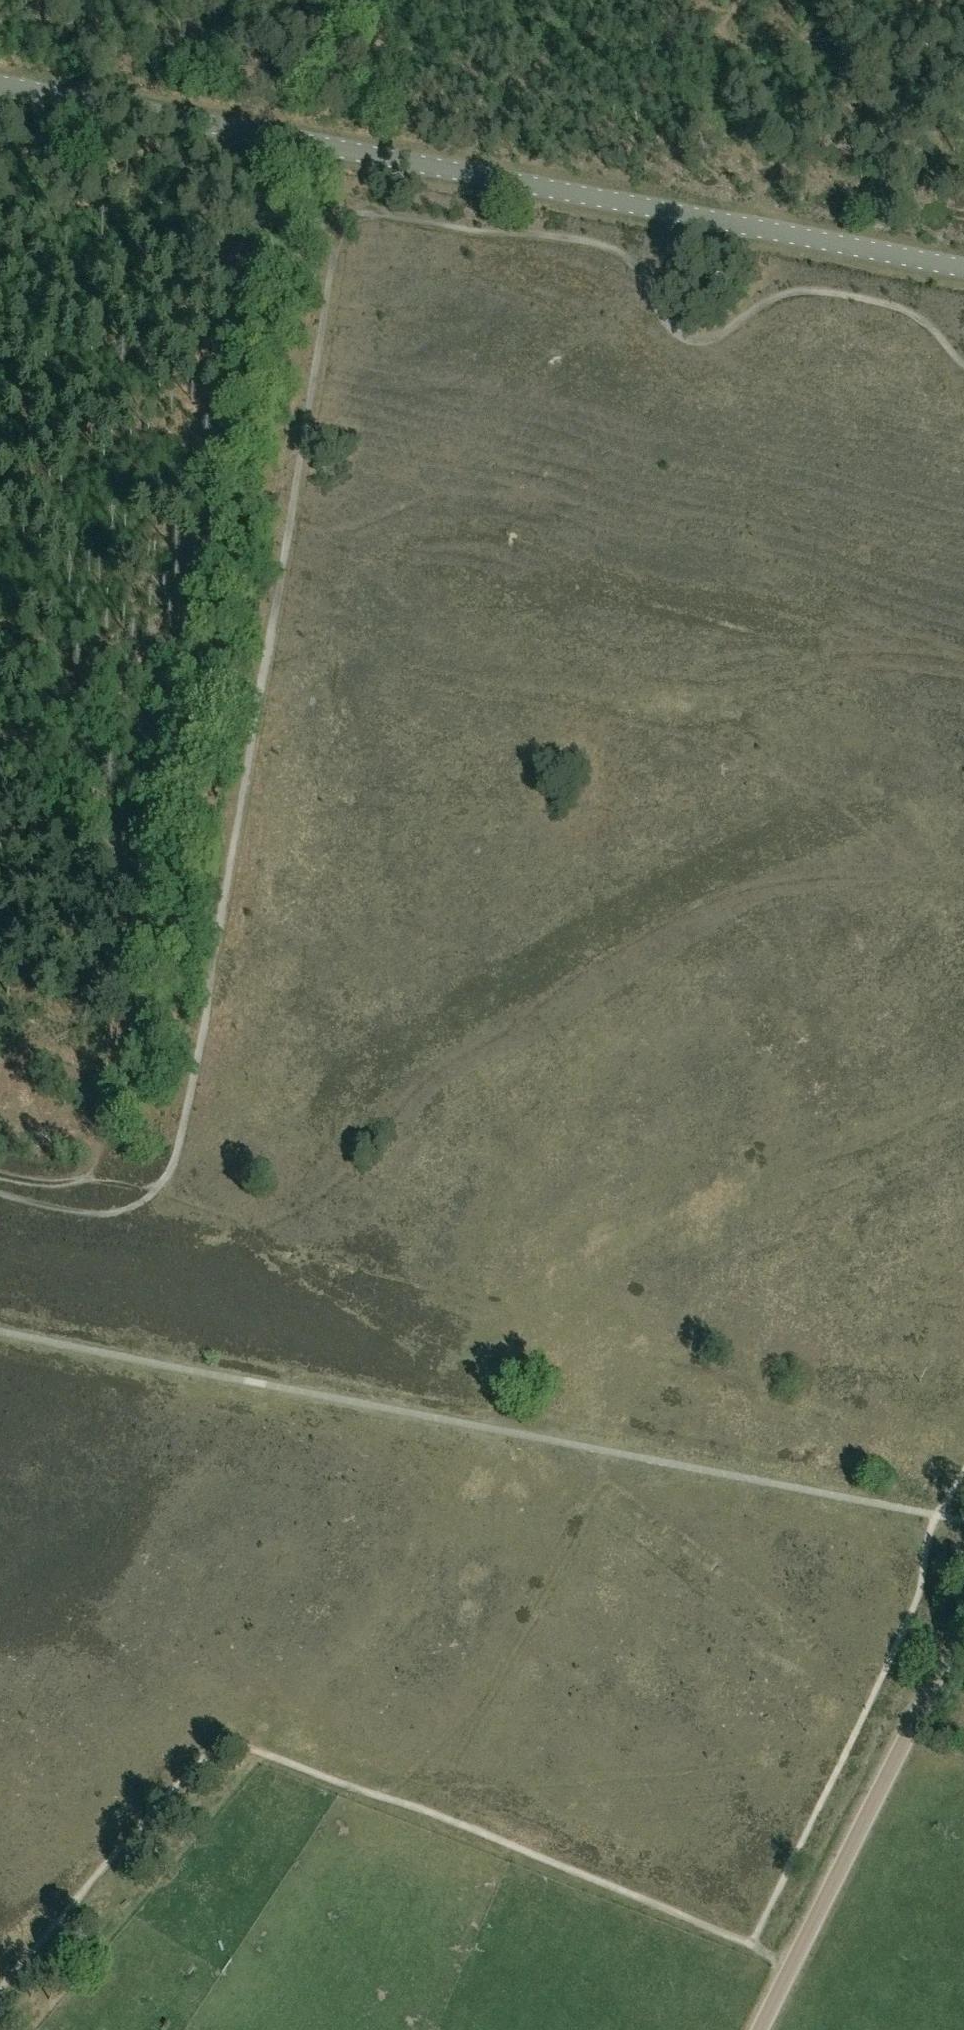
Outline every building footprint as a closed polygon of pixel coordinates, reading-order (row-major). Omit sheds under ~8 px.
[(162,1982),(157,1990),(175,2002),(180,1993),(162,1982)]
